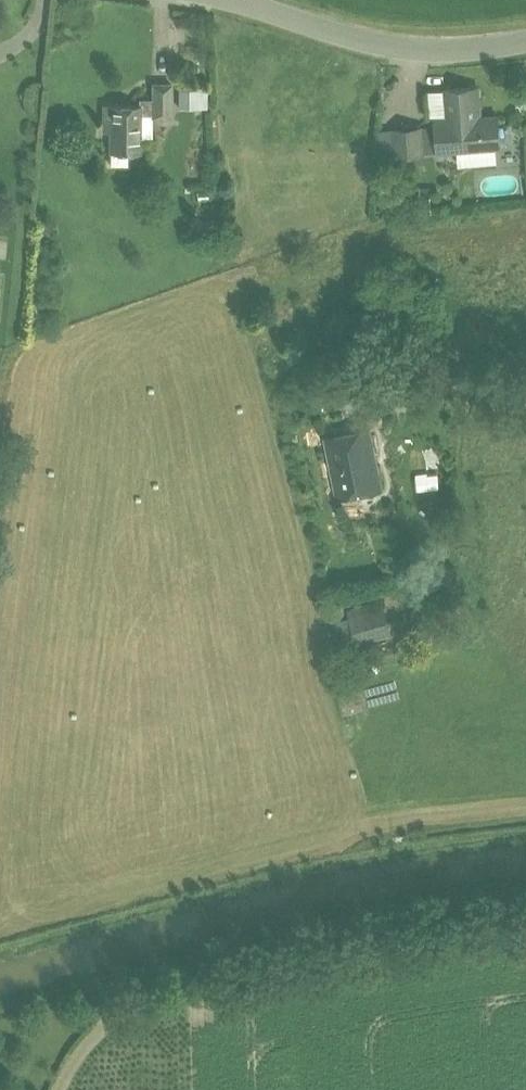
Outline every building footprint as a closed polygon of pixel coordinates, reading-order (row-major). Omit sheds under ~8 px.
[(110,164),(128,164),(128,151),(140,151),(141,114),(153,115),(153,116),(171,116),(171,84),(154,83),(154,99),(139,99),(139,104),(104,104),(103,131),(110,131),(110,151),(111,151),(110,164)] [(392,129),(394,155),(438,152),(438,153),(500,148),(499,114),(481,115),(479,85),(444,88),(446,116),(436,116),(436,125),(392,129)] [(180,89),(180,108),(208,108),(208,89),(180,89)] [(420,188),(421,212),(431,211),(430,187),(420,188)] [(325,438),(337,499),(381,489),(368,429),(325,438)] [(331,624),(339,650),(392,634),(381,600),(347,610),(350,618),(331,624)]
